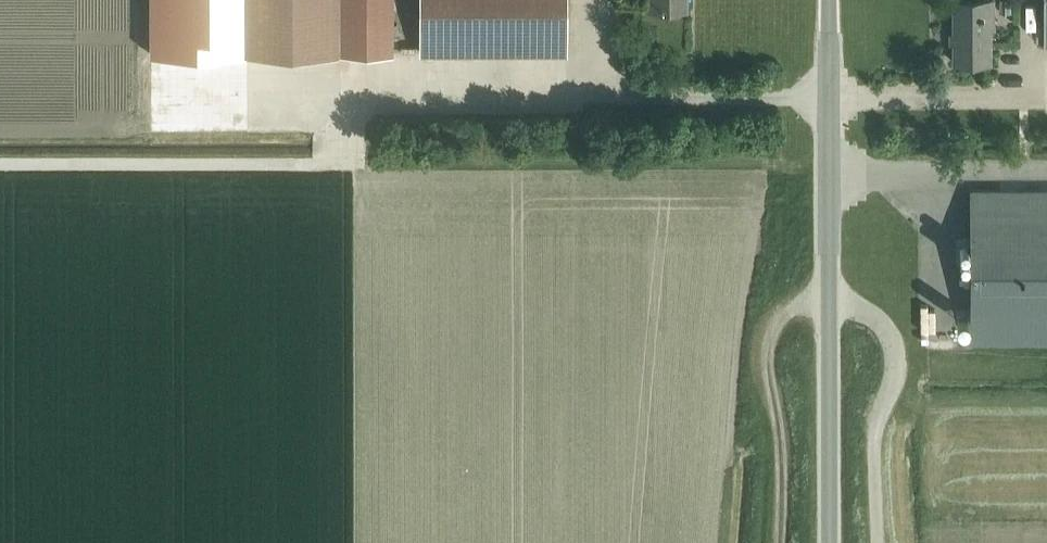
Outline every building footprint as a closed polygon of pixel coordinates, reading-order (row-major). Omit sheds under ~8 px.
[(151,53),(247,53),(247,0),(151,0),(151,53)] [(247,53),(338,53),(338,0),(247,0),(247,53)] [(338,53),(392,53),(392,0),(338,0),(338,53)] [(565,53),(565,0),(420,0),(420,53),(565,53)] [(645,10),(686,9),(685,0),(645,0),(645,10)] [(992,29),(992,0),(953,0),(953,62),(989,62),(989,29),(992,29)] [(401,12),(402,37),(414,37),(412,11),(401,12)] [(971,191),(971,340),(1046,340),(1046,190),(971,191)]
